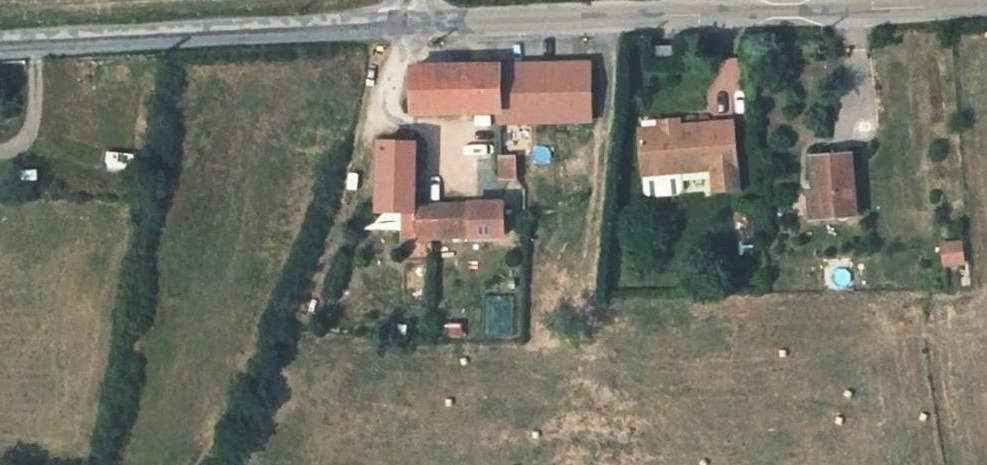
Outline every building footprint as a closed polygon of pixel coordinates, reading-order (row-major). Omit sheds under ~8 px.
[(655,93),(655,85),(638,85),(638,94),(655,93)] [(578,101),(511,103),(512,143),(491,144),(492,148),(492,162),(581,159),(578,101)] [(490,104),(491,144),(512,143),(511,103),(490,104)] [(402,150),(492,148),(491,144),(490,104),(401,106),(402,150)] [(643,161),(623,162),(626,209),(694,204),(696,226),(720,224),(716,155),(662,159),(643,161)] [(805,163),(807,197),(818,197),(820,223),(850,221),(846,161),(805,163)] [(359,180),(360,251),(391,250),(393,276),(495,272),(494,238),(406,242),(403,181),(359,180)] [(508,191),(493,191),(494,212),(509,213),(508,191)] [(804,225),(820,223),(818,197),(807,197),(802,198),(804,225)] [(957,249),(938,251),(940,271),(959,268),(957,249)]
